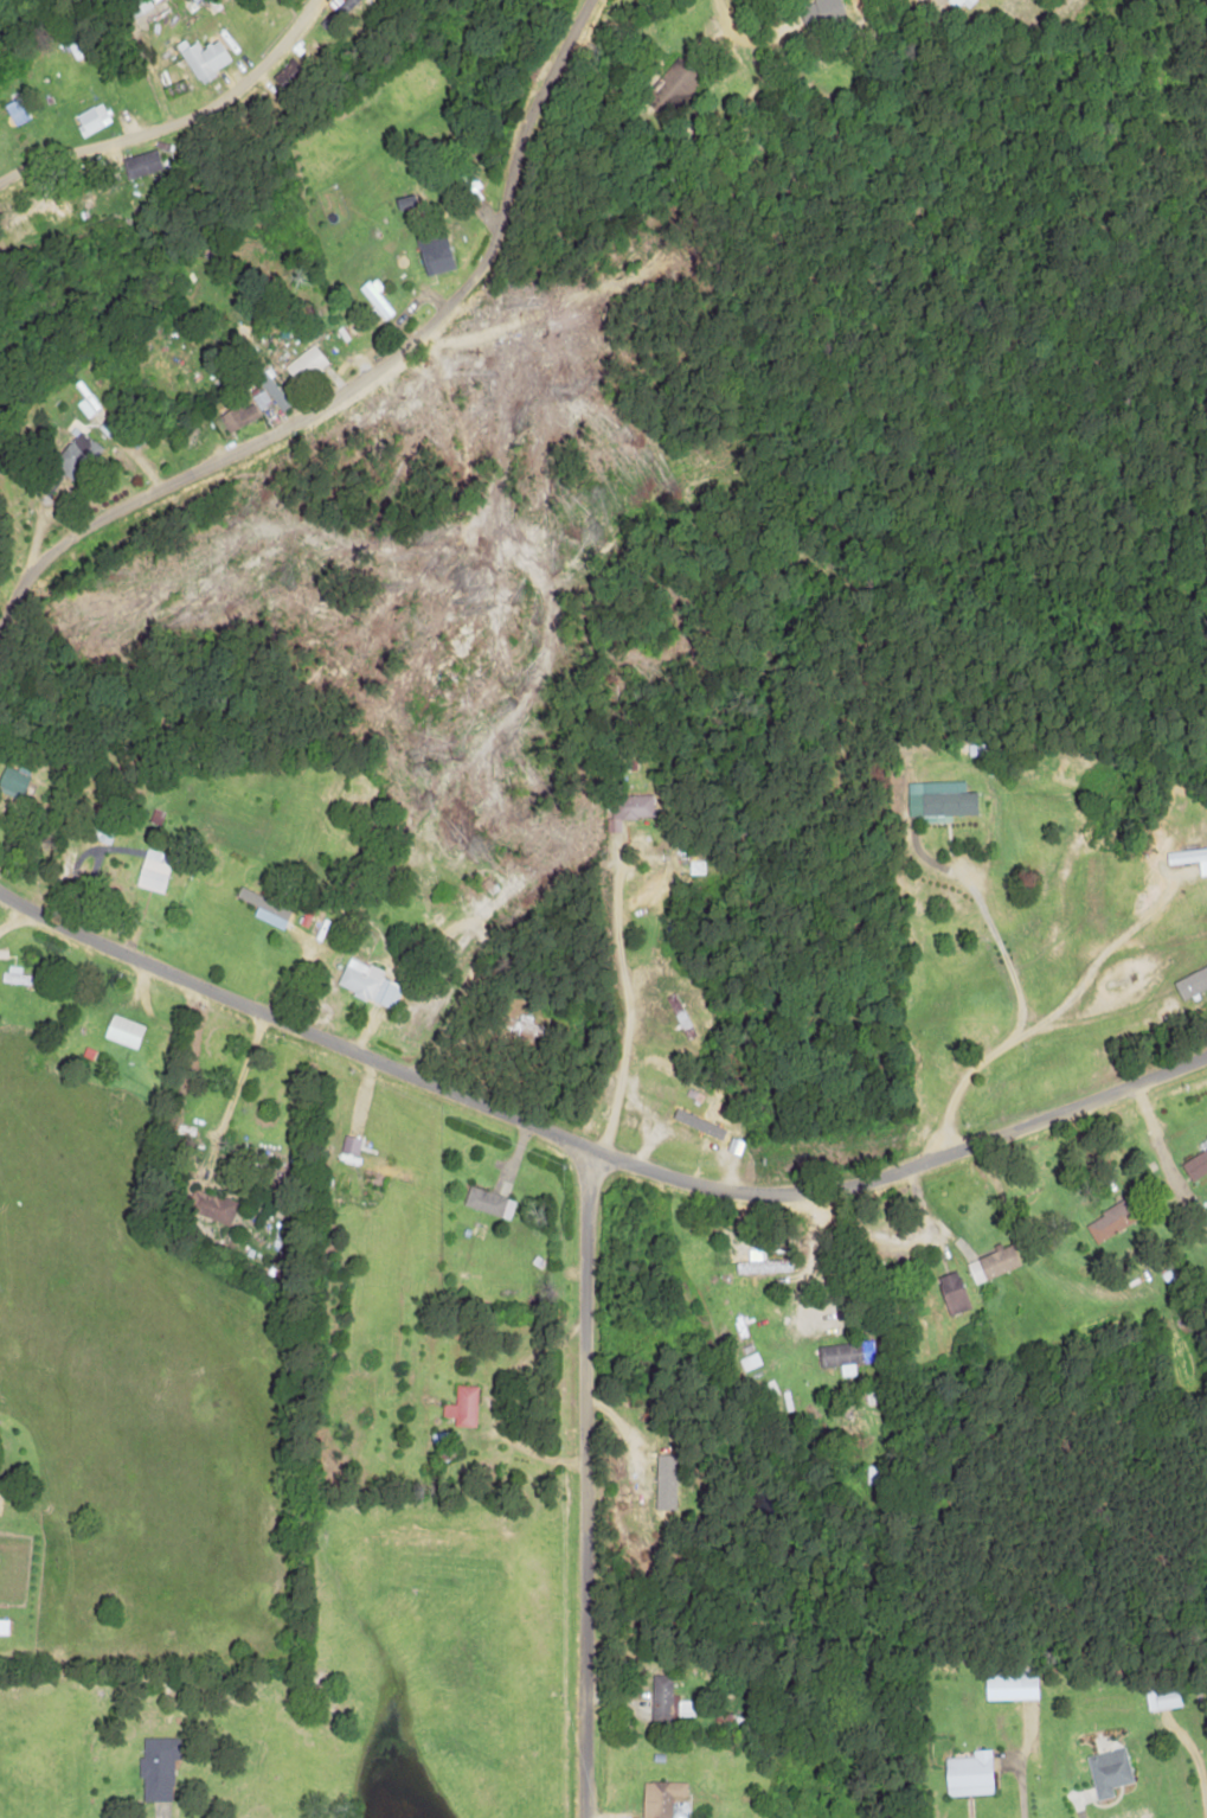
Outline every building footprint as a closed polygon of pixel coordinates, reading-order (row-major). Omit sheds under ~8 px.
[(805,33),(846,22),(841,0),(809,0),(796,4),(805,33)] [(947,0),(961,12),(972,0),(948,0),(947,0)] [(233,60),(223,44),(228,41),(223,33),(199,47),(196,41),(187,47),(183,40),(175,45),(198,82),(233,60)] [(82,137),(110,121),(99,102),(71,118),(82,137)] [(128,180),(162,169),(156,149),(122,159),(128,180)] [(394,200),(396,210),(416,205),(413,195),(394,200)] [(417,248),(424,277),(454,269),(447,241),(417,248)] [(393,311),(375,288),(376,287),(368,277),(358,285),(385,318),(393,311)] [(328,363),(313,343),(283,365),(298,385),(328,363)] [(253,372),(281,409),(290,402),(261,365),(253,372)] [(272,403),(263,388),(251,395),(260,410),(272,403)] [(243,406),(242,403),(220,412),(227,430),(260,416),(254,402),(243,406)] [(50,466),(74,482),(98,445),(75,429),(50,466)] [(5,763),(0,775),(0,790),(20,798),(30,773),(5,763)] [(906,782),(907,816),(925,816),(925,822),(951,822),(950,814),(977,814),(977,791),(964,791),(964,781),(906,782)] [(653,794),(613,795),(614,818),(654,817),(653,794)] [(1199,875),(1206,874),(1206,847),(1166,852),(1168,865),(1197,861),(1199,875)] [(171,856),(145,848),(135,886),(161,893),(171,856)] [(235,895),(286,920),(290,910),(239,885),(235,895)] [(336,986),(392,1009),(401,987),(380,978),(383,971),(348,956),(336,986)] [(1180,999),(1206,988),(1206,965),(1172,980),(1180,999)] [(102,1036),(135,1049),(144,1026),(111,1012),(102,1036)] [(542,1026),(529,1022),(531,1017),(520,1014),(513,1034),(536,1042),(542,1026)] [(194,1186),(186,1209),(229,1225),(238,1203),(194,1186)] [(515,1198),(468,1187),(463,1206),(510,1218),(515,1198)] [(1085,1221),(1094,1241),(1136,1222),(1126,1201),(1085,1221)] [(1020,1265),(1011,1243),(998,1249),(965,1263),(974,1285),(1020,1265)] [(760,1261),(760,1248),(747,1249),(747,1261),(735,1261),(735,1273),(778,1271),(777,1260),(760,1261)] [(935,1277),(948,1315),(970,1308),(957,1270),(935,1277)] [(874,1361),(873,1341),(818,1345),(819,1367),(840,1366),(840,1376),(855,1376),(854,1362),(874,1361)] [(451,1426),(476,1427),(477,1386),(455,1385),(455,1404),(442,1404),(442,1418),(451,1418),(451,1426)] [(676,1455),(655,1454),(653,1509),(674,1510),(676,1455)] [(672,1675),(650,1675),(649,1718),(671,1719),(672,1675)] [(1036,1677),(984,1676),(984,1700),(1036,1701),(1036,1677)] [(178,1759),(179,1738),(143,1738),(142,1756),(138,1756),(138,1778),(142,1778),(142,1801),(172,1801),(173,1759),(178,1759)] [(944,1757),(945,1796),(991,1794),(990,1749),(972,1750),(972,1756),(944,1757)] [(1094,1801),(1113,1798),(1111,1787),(1131,1784),(1126,1749),(1087,1754),(1094,1801)] [(671,1797),(686,1797),(686,1782),(642,1781),(641,1817),(670,1817),(671,1797)]
